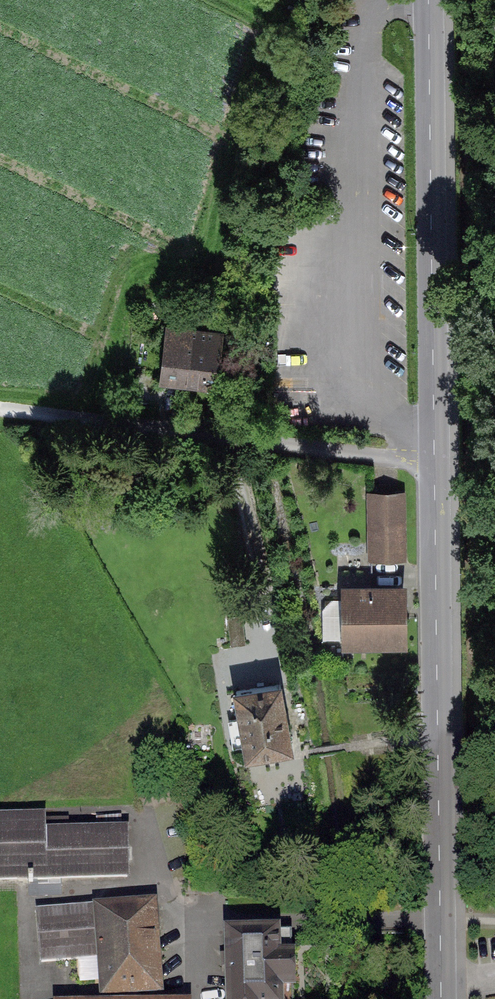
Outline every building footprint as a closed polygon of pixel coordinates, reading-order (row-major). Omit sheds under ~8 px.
[(219,327),(163,321),(156,382),(212,388),(219,327)] [(407,563),(406,486),(364,487),(365,564),(407,563)] [(407,580),(338,581),(338,637),(407,637),(407,580)] [(241,612),(226,614),(231,645),(246,643),(241,612)] [(294,758),(283,676),(235,682),(245,764),(294,758)] [(35,884),(33,806),(0,806),(0,885),(35,884)] [(35,884),(144,881),(143,824),(33,827),(35,884)] [(160,998),(156,892),(100,894),(103,998),(145,998),(160,998)] [(298,926),(226,928),(229,998),(301,998),(298,926)]
